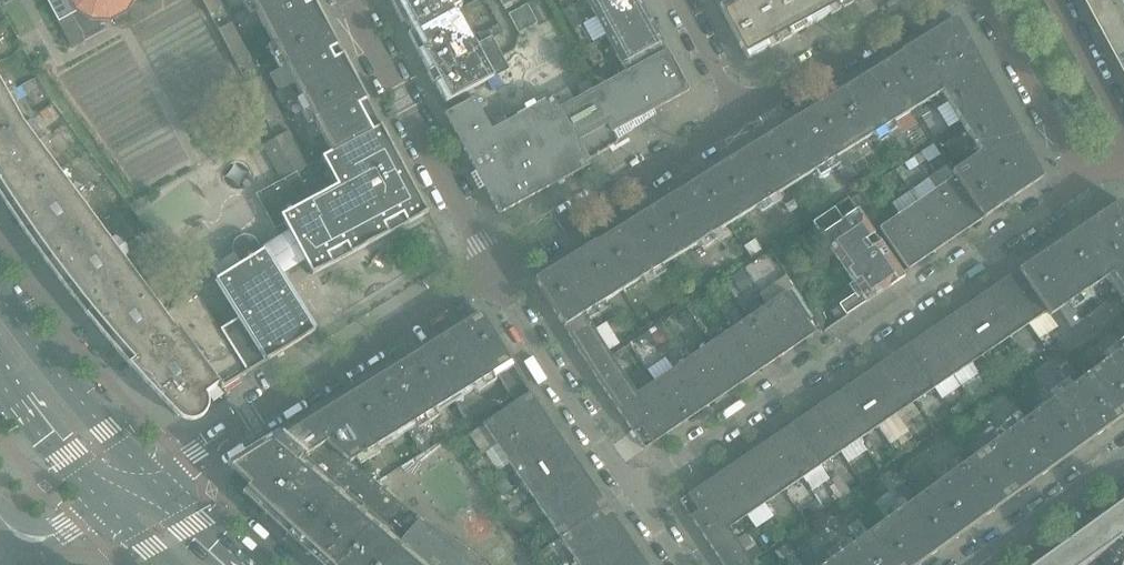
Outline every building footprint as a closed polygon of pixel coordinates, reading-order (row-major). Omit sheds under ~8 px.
[(58,22),(60,21),(72,14),(84,37),(83,37),(84,38),(83,38),(83,39),(84,42),(105,30),(104,28),(101,29),(97,21),(98,21),(106,21),(113,19),(120,15),(121,15),(126,10),(131,4),(133,0),(47,0),(58,22)] [(202,2),(209,15),(216,11),(211,0),(206,0),(202,2)] [(216,11),(223,7),(219,0),(211,0),(216,11)] [(316,5),(313,0),(259,0),(251,4),(280,57),(329,30),(316,5)] [(457,0),(395,0),(412,31),(455,8),(456,10),(461,7),(457,0)] [(514,0),(499,0),(504,9),(516,3),(514,0)] [(606,35),(646,13),(639,0),(626,0),(596,16),(587,22),(597,40),(606,35)] [(626,0),(587,0),(596,16),(626,0)] [(810,25),(796,0),(743,0),(721,11),(747,59),(810,25)] [(810,25),(856,0),(796,0),(810,25)] [(1089,3),(1100,23),(1123,10),(1123,0),(1095,0),(1089,3)] [(509,69),(491,36),(475,45),(456,10),(455,8),(412,31),(422,50),(417,52),(445,104),(509,69)] [(1100,23),(1110,42),(1123,34),(1123,10),(1100,23)] [(616,54),(656,32),(646,13),(606,35),(616,54)] [(1000,100),(979,61),(955,18),(874,68),(878,75),(885,70),(912,112),(941,93),(961,123),(1000,100)] [(230,23),(224,26),(231,39),(237,36),(230,23)] [(224,26),(218,30),(224,43),(231,39),(224,26)] [(359,85),(344,58),(329,30),(280,57),(309,112),(359,85)] [(626,72),(666,50),(656,32),(616,54),(626,72)] [(1110,42),(1120,61),(1123,58),(1123,34),(1110,42)] [(231,39),(224,43),(228,49),(241,42),(237,36),(231,39)] [(241,42),(228,49),(231,55),(237,52),(244,48),(241,42)] [(244,48),(237,52),(244,65),(251,61),(244,48)] [(653,110),(677,97),(689,91),(666,50),(626,72),(559,108),(587,161),(617,143),(616,140),(655,114),(653,110)] [(237,52),(231,55),(238,68),(244,65),(237,52)] [(912,112),(885,70),(878,75),(874,68),(815,105),(819,111),(828,106),(854,147),(895,122),(912,112)] [(259,77),(253,81),(260,93),(266,90),(259,77)] [(253,81),(246,84),(253,97),(260,93),(253,81)] [(1,87),(0,85),(0,136),(22,124),(1,87)] [(359,85),(309,112),(324,139),(331,153),(381,126),(367,102),(359,85)] [(260,93),(253,97),(257,103),(269,96),(266,90),(260,93)] [(269,96),(257,103),(260,109),(266,106),(273,102),(269,96)] [(587,161),(559,108),(553,97),(492,130),(475,98),(444,114),(476,172),(470,176),(478,190),(484,187),(498,214),(589,165),(587,161)] [(1042,178),(1020,138),(1000,100),(961,123),(980,153),(951,173),(954,177),(960,187),(982,219),(1042,178)] [(273,102),(266,106),(273,118),(280,115),(273,102)] [(794,184),(854,147),(828,106),(819,111),(815,105),(756,141),(760,147),(768,142),(794,184)] [(266,106),(260,109),(267,122),(273,118),(266,106)] [(42,151),(22,124),(0,136),(0,196),(7,208),(57,171),(42,151)] [(232,255),(210,269),(216,279),(215,280),(239,318),(224,327),(221,329),(219,330),(246,374),(247,374),(248,373),(266,362),(314,332),(277,273),(302,258),(312,275),(320,271),(373,243),(427,213),(381,126),(331,153),(321,158),(325,164),(335,183),(336,186),(310,200),(296,173),(256,195),(274,230),(285,225),(290,235),(264,251),(263,250),(262,251),(257,242),(254,238),(250,236),(245,235),(241,235),(237,237),(233,241),(231,245),(231,246),(231,251),(232,255)] [(288,131),(282,134),(289,149),(296,145),(292,138),(288,131)] [(282,134),(275,138),(283,152),(289,149),(282,134)] [(275,138),(263,145),(280,177),(282,180),(294,173),(291,166),(287,159),(283,152),(275,138)] [(794,184),(768,142),(760,147),(756,141),(698,177),(703,184),(711,178),(738,219),(794,184)] [(289,149),(283,152),(287,159),(300,152),(296,145),(289,149)] [(300,152),(287,159),(291,166),(303,160),(300,152)] [(303,160),(291,166),(294,173),(307,167),(307,166),(303,160)] [(851,164),(839,171),(846,181),(857,174),(851,164)] [(45,262),(96,224),(57,171),(7,208),(11,213),(26,235),(40,254),(45,262)] [(738,219),(711,178),(703,184),(698,177),(640,213),(645,220),(654,215),(680,255),(720,230),(738,219)] [(982,219),(960,187),(954,177),(935,190),(963,231),(982,219)] [(963,231),(935,190),(917,202),(945,244),(963,231)] [(1120,200),(1079,228),(1111,275),(1123,294),(1123,208),(1120,200)] [(793,201),(785,206),(789,213),(797,208),(793,201)] [(945,244),(917,202),(898,215),(925,257),(945,244)] [(901,274),(857,210),(841,220),(834,208),(812,223),(820,235),(819,236),(852,284),(848,286),(854,295),(838,305),(839,307),(830,312),(837,323),(847,316),(846,315),(866,302),(888,287),(888,288),(903,278),(904,278),(901,274)] [(680,255),(654,215),(645,220),(640,213),(582,249),(587,256),(596,250),(622,291),(680,255)] [(925,257),(898,215),(879,228),(907,270),(925,257)] [(136,278),(116,251),(96,224),(45,262),(57,277),(79,306),(87,315),(136,278)] [(1111,275),(1079,228),(1018,270),(1046,312),(1049,317),(1059,310),(1065,319),(1071,327),(1080,321),(1074,313),(1068,304),(1111,275)] [(761,251),(754,240),(743,247),(750,258),(761,251)] [(622,291),(596,250),(587,256),(582,249),(533,279),(563,328),(584,315),(622,291)] [(1046,312),(1018,270),(999,282),(1028,325),(1046,312)] [(246,374),(219,330),(194,291),(163,314),(136,278),(87,315),(111,344),(144,381),(178,416),(182,419),(188,421),(193,420),(199,418),(203,415),(206,410),(207,405),(207,398),(206,395),(205,394),(217,385),(221,390),(246,374)] [(1028,325),(999,282),(980,295),(1009,337),(1028,325)] [(806,322),(814,317),(794,288),(786,293),(785,292),(766,305),(795,346),(814,333),(806,322)] [(1009,337),(980,295),(961,308),(990,350),(1009,337)] [(795,346),(766,305),(747,318),(776,359),(795,346)] [(990,350),(961,308),(943,321),(971,363),(990,350)] [(693,322),(685,311),(677,316),(684,327),(693,322)] [(468,390),(497,372),(512,363),(480,312),(282,435),(281,435),(280,436),(281,438),(272,444),(292,460),(322,442),(349,464),(405,429),(420,455),(431,448),(415,423),(452,400),(467,425),(501,406),(474,393),(473,392),(470,394),(468,390)] [(611,357),(594,331),(584,315),(563,328),(587,365),(589,370),(611,357)] [(776,359),(747,318),(728,331),(757,372),(776,359)] [(971,363),(943,321),(924,334),(953,376),(971,363)] [(654,328),(648,332),(653,339),(654,341),(660,337),(654,328)] [(757,372),(728,331),(710,343),(738,385),(757,372)] [(648,332),(636,339),(641,347),(653,339),(648,332)] [(953,376),(924,334),(905,346),(934,389),(953,376)] [(738,385),(710,343),(690,356),(719,398),(738,385)] [(1020,354),(1013,343),(1007,347),(1015,358),(1020,354)] [(934,389),(905,346),(886,359),(915,402),(934,389)] [(1123,416),(1123,347),(1086,375),(1113,412),(1106,417),(1111,425),(1123,416)] [(719,398),(690,356),(672,369),(701,410),(719,398)] [(636,393),(626,378),(611,357),(589,370),(615,407),(636,393)] [(915,402),(886,359),(867,372),(896,414),(915,402)] [(527,388),(512,363),(497,372),(513,397),(527,388)] [(701,410),(672,369),(653,382),(681,423),(701,410)] [(896,414),(867,372),(848,385),(877,427),(896,414)] [(1057,464),(1111,425),(1106,417),(1113,412),(1086,375),(1034,413),(1060,450),(1052,457),(1057,464)] [(681,423),(653,382),(636,393),(664,435),(681,423)] [(985,384),(976,390),(981,397),(990,392),(985,384)] [(877,427),(848,385),(830,398),(859,440),(877,427)] [(491,448),(543,412),(530,392),(482,425),(476,430),(489,450),(491,448)] [(664,435),(636,393),(615,407),(644,449),(664,435)] [(967,397),(956,405),(961,413),(972,405),(967,397)] [(859,440),(830,398),(811,410),(840,452),(859,440)] [(840,452),(811,410),(791,424),(820,466),(840,452)] [(508,463),(556,430),(543,412),(491,448),(503,467),(508,463)] [(1001,505),(1057,464),(1052,457),(1060,450),(1034,413),(978,453),(1005,491),(996,499),(1001,505)] [(820,466),(791,424),(773,436),(802,478),(820,466)] [(521,482),(569,450),(556,430),(508,463),(521,482)] [(802,478),(773,436),(755,449),(784,491),(802,478)] [(487,562),(469,548),(449,534),(430,523),(416,516),(415,517),(349,464),(322,442),(292,460),(272,444),(271,442),(230,468),(249,487),(242,495),(285,536),(317,564),(490,564),(487,562)] [(784,491),(755,449),(736,462),(765,504),(784,491)] [(534,501),(582,468),(569,450),(521,482),(534,501)] [(1001,505),(996,499),(1005,491),(978,453),(922,494),(949,530),(941,535),(948,543),(1001,505)] [(765,504),(736,462),(717,474),(746,517),(765,504)] [(547,519),(594,487),(582,468),(534,501),(547,519)] [(746,517),(717,474),(699,486),(728,529),(746,517)] [(850,492),(838,475),(830,481),(842,497),(850,492)] [(512,488),(505,479),(495,486),(502,496),(512,488)] [(728,529),(699,486),(679,500),(708,543),(728,529)] [(559,538),(607,506),(594,487),(547,519),(536,527),(548,547),(559,538)] [(834,487),(827,491),(833,499),(840,495),(834,487)] [(948,543),(941,535),(949,530),(922,494),(866,534),(889,564),(918,564),(948,543)] [(813,499),(804,504),(809,512),(818,506),(813,499)] [(1123,549),(1123,504),(1088,530),(1105,553),(1100,557),(1106,564),(1107,564),(1112,564),(1123,549)] [(572,557),(620,524),(607,506),(559,538),(572,557)] [(633,543),(620,524),(572,557),(578,564),(601,564),(633,543)] [(736,540),(728,529),(708,543),(723,564),(753,564),(751,562),(736,540)] [(1088,530),(1067,546),(1080,564),(1089,564),(1100,557),(1105,553),(1088,530)] [(866,534),(823,564),(889,564),(866,534)] [(645,562),(633,543),(601,564),(641,564),(645,562)] [(1067,546),(1045,562),(1048,564),(1080,564),(1067,546)] [(1112,564),(1123,564),(1123,549),(1112,564)]
